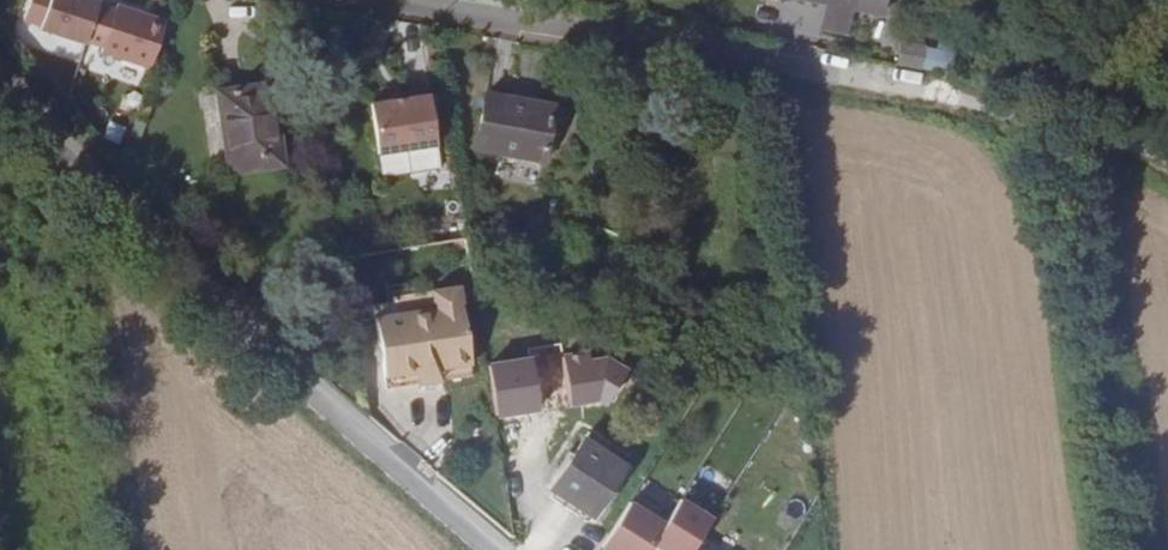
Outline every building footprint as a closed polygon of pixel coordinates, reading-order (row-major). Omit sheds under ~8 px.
[(4,22),(83,51),(98,6),(76,0),(13,0),(4,22)] [(849,10),(850,0),(783,0),(849,10)] [(100,56),(150,72),(166,25),(116,8),(100,56)] [(896,41),(890,66),(927,74),(932,49),(896,41)] [(215,100),(227,178),(278,169),(266,92),(215,100)] [(483,98),(473,151),(539,165),(550,111),(483,98)] [(430,102),(369,110),(376,161),(437,152),(430,102)] [(430,317),(371,325),(379,385),(413,380),(432,377),(465,374),(455,296),(429,299),(428,299),(430,317)] [(432,377),(413,380),(414,392),(434,389),(432,377)] [(620,472),(627,463),(587,435),(580,445),(620,472)] [(580,445),(547,494),(587,522),(620,472),(580,445)] [(661,527),(629,505),(598,549),(645,549),(646,549),(661,527)] [(646,549),(684,549),(685,548),(703,523),(676,505),(661,527),(646,549)]
